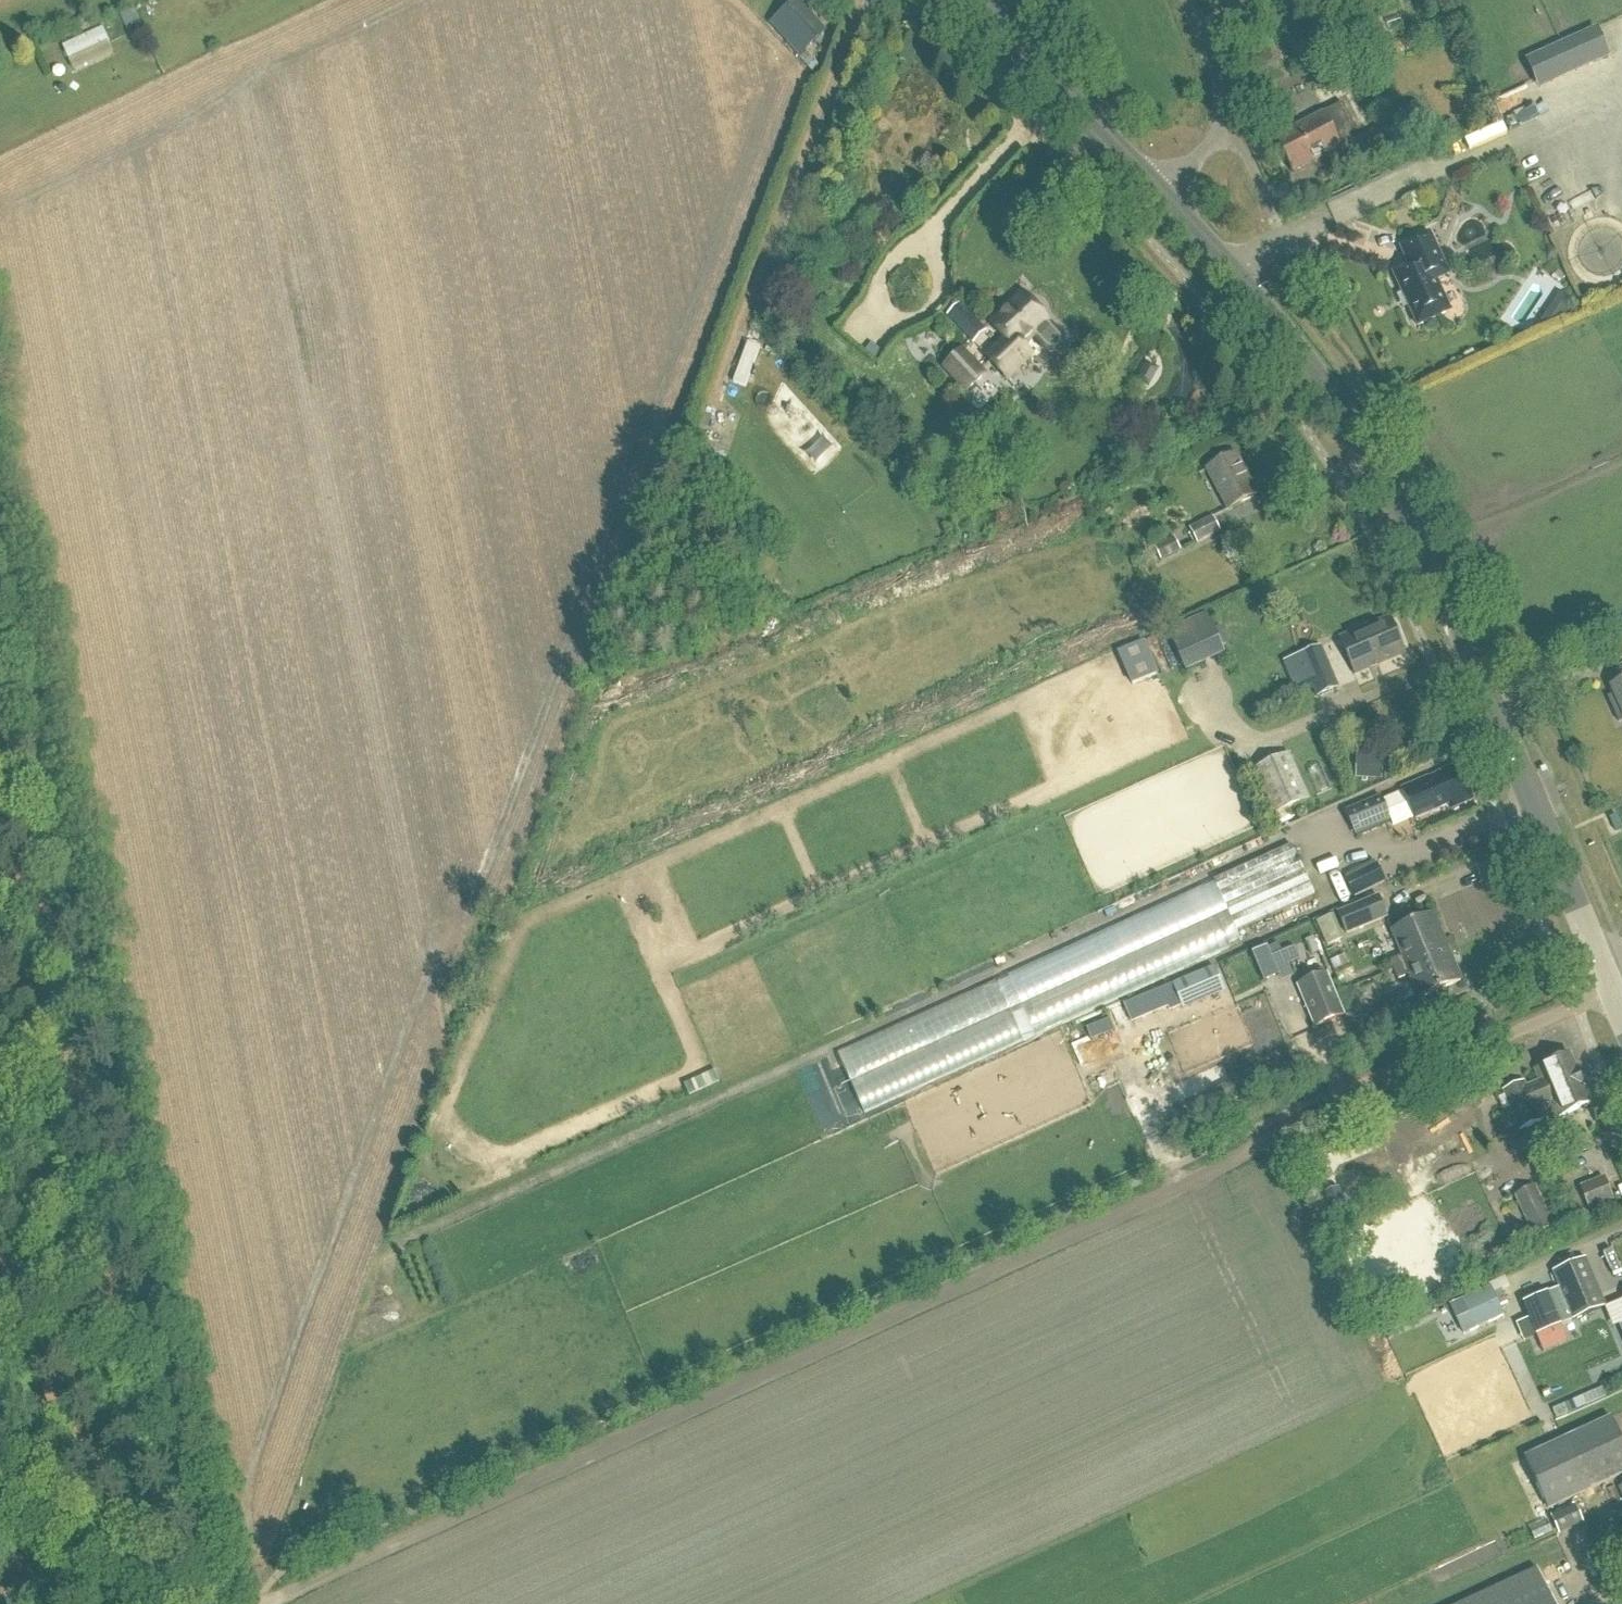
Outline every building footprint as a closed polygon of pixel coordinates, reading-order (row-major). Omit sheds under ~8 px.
[(798,0),(797,0),(769,24),(799,58),(827,33),(798,0)] [(1597,30),(1576,39),(1588,67),(1610,58),(1597,30)] [(1283,112),(1299,100),(1287,84),(1271,97),(1283,112)] [(1359,138),(1342,106),(1276,140),(1293,174),(1343,148),(1350,162),(1351,162),(1358,175),(1389,160),(1383,146),(1396,139),(1388,123),(1359,138)] [(1448,276),(1430,235),(1401,248),(1409,267),(1393,274),(1417,327),(1450,312),(1436,282),(1448,276)] [(1029,305),(1021,296),(990,326),(1005,342),(986,360),(1008,382),(1032,358),(1023,349),(1033,338),(1045,351),(1047,352),(1050,353),(1052,353),(1053,353),(1055,353),(1057,352),(1058,351),(1060,349),(1061,348),(1061,347),(1062,346),(1062,344),(1062,342),(1062,340),(1062,339),(1061,338),(1060,336),(1059,335),(1048,324),(1040,315),(1040,314),(1041,313),(1041,312),(1041,311),(1041,310),(1040,308),(1039,307),(1038,306),(1037,305),(1036,304),(1035,304),(1033,304),(1032,304),(1030,304),(1029,305)] [(986,332),(963,306),(947,320),(971,346),(986,332)] [(986,376),(963,351),(943,369),(965,395),(986,376)] [(1257,496),(1235,456),(1206,472),(1227,512),(1257,496)] [(1221,533),(1213,518),(1190,530),(1198,545),(1221,533)] [(1180,551),(1176,540),(1155,549),(1160,560),(1180,551)] [(1393,627),(1389,619),(1340,640),(1355,675),(1404,654),(1401,647),(1402,647),(1393,626),(1393,627)] [(1339,689),(1322,648),(1300,657),(1318,698),(1339,689)] [(1609,688),(1616,705),(1610,707),(1618,724),(1621,722),(1621,683),(1609,688)] [(1311,800),(1290,754),(1249,773),(1270,819),(1311,800)] [(1472,801),(1457,767),(1402,791),(1403,793),(1383,802),(1381,797),(1345,812),(1356,837),(1390,822),(1393,827),(1413,818),(1415,820),(1449,806),(1451,810),(1472,801)] [(1315,897),(1292,846),(838,1054),(867,1116),(1241,944),(1236,933),(1315,897)] [(1386,884),(1377,865),(1346,879),(1354,899),(1386,884)] [(1386,920),(1379,899),(1338,913),(1345,934),(1386,920)] [(1343,940),(1334,916),(1317,923),(1326,947),(1343,940)] [(1447,949),(1433,916),(1392,933),(1402,958),(1389,964),(1393,972),(1447,949)] [(423,965),(436,964),(433,947),(421,948),(423,965)] [(1293,949),(1271,959),(1277,973),(1299,963),(1293,949)] [(1393,972),(1397,982),(1410,977),(1419,1000),(1461,982),(1447,949),(1393,972)] [(1223,987),(1216,969),(1149,995),(1159,1021),(1183,1011),(1180,1004),(1223,987)] [(1343,1017),(1326,976),(1298,988),(1315,1028),(1343,1017)] [(1589,1106),(1568,1056),(1533,1071),(1538,1082),(1526,1088),(1524,1084),(1502,1093),(1519,1132),(1541,1122),(1535,1110),(1545,1106),(1547,1110),(1549,1109),(1555,1121),(1589,1106)] [(1614,1202),(1603,1176),(1579,1186),(1589,1212),(1614,1202)] [(1554,1232),(1533,1188),(1513,1197),(1534,1241),(1554,1232)] [(1558,1289),(1523,1304),(1537,1337),(1606,1308),(1585,1259),(1552,1274),(1558,1289)] [(1491,1288),(1448,1307),(1461,1337),(1503,1317),(1499,1307),(1507,1304),(1502,1292),(1494,1295),(1491,1288)] [(1611,1417),(1525,1459),(1551,1513),(1621,1479),(1621,1439),(1611,1417)] [(1583,1524),(1576,1507),(1551,1517),(1559,1535),(1583,1524)] [(1537,1569),(1461,1603),(1553,1603),(1537,1569)]
